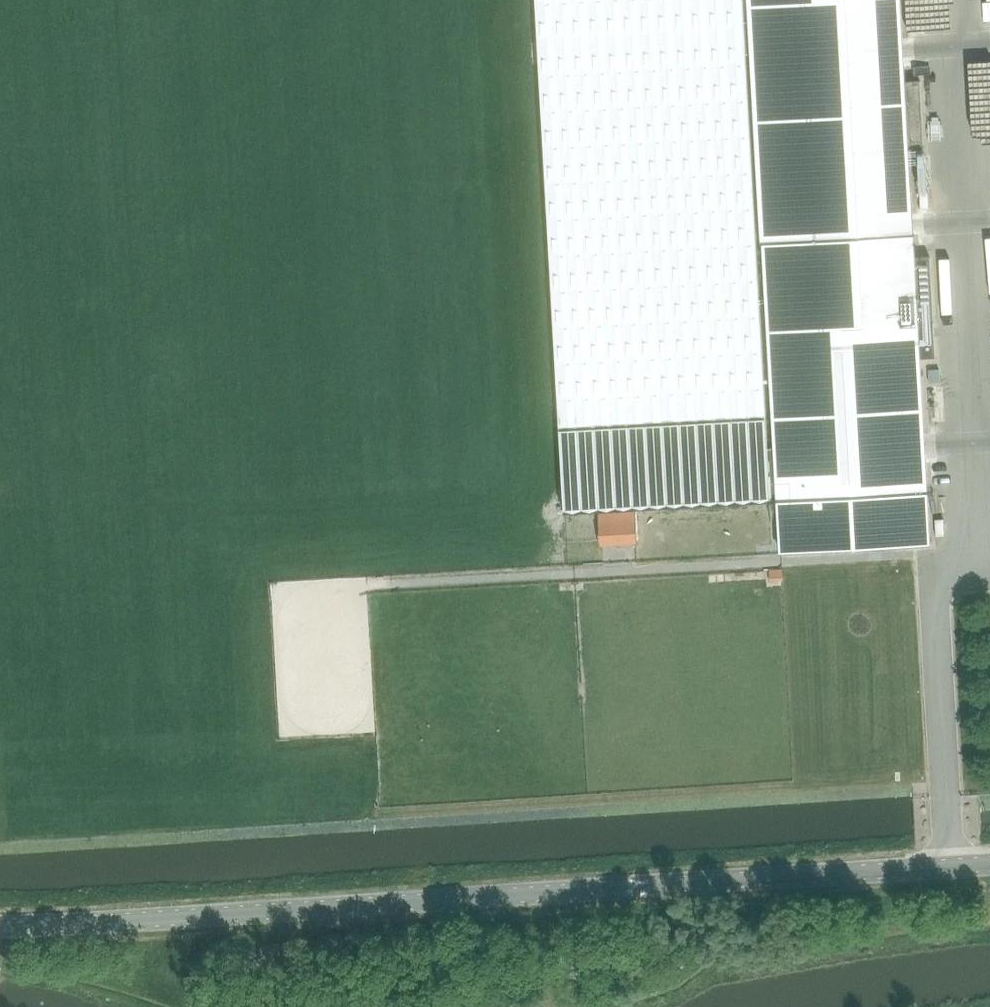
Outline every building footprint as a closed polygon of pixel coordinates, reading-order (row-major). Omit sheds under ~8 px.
[(779,501),(772,377),(764,245),(758,140),(751,1),(751,0),(536,0),(549,227),(565,513),(601,511),(634,509),(779,501)] [(779,501),(927,493),(900,0),(781,0),(752,2),(779,501)] [(779,501),(782,553),(930,545),(927,493),(779,501)] [(634,509),(601,511),(603,538),(635,536),(634,509)] [(39,934),(39,925),(21,926),(22,935),(39,934)]
